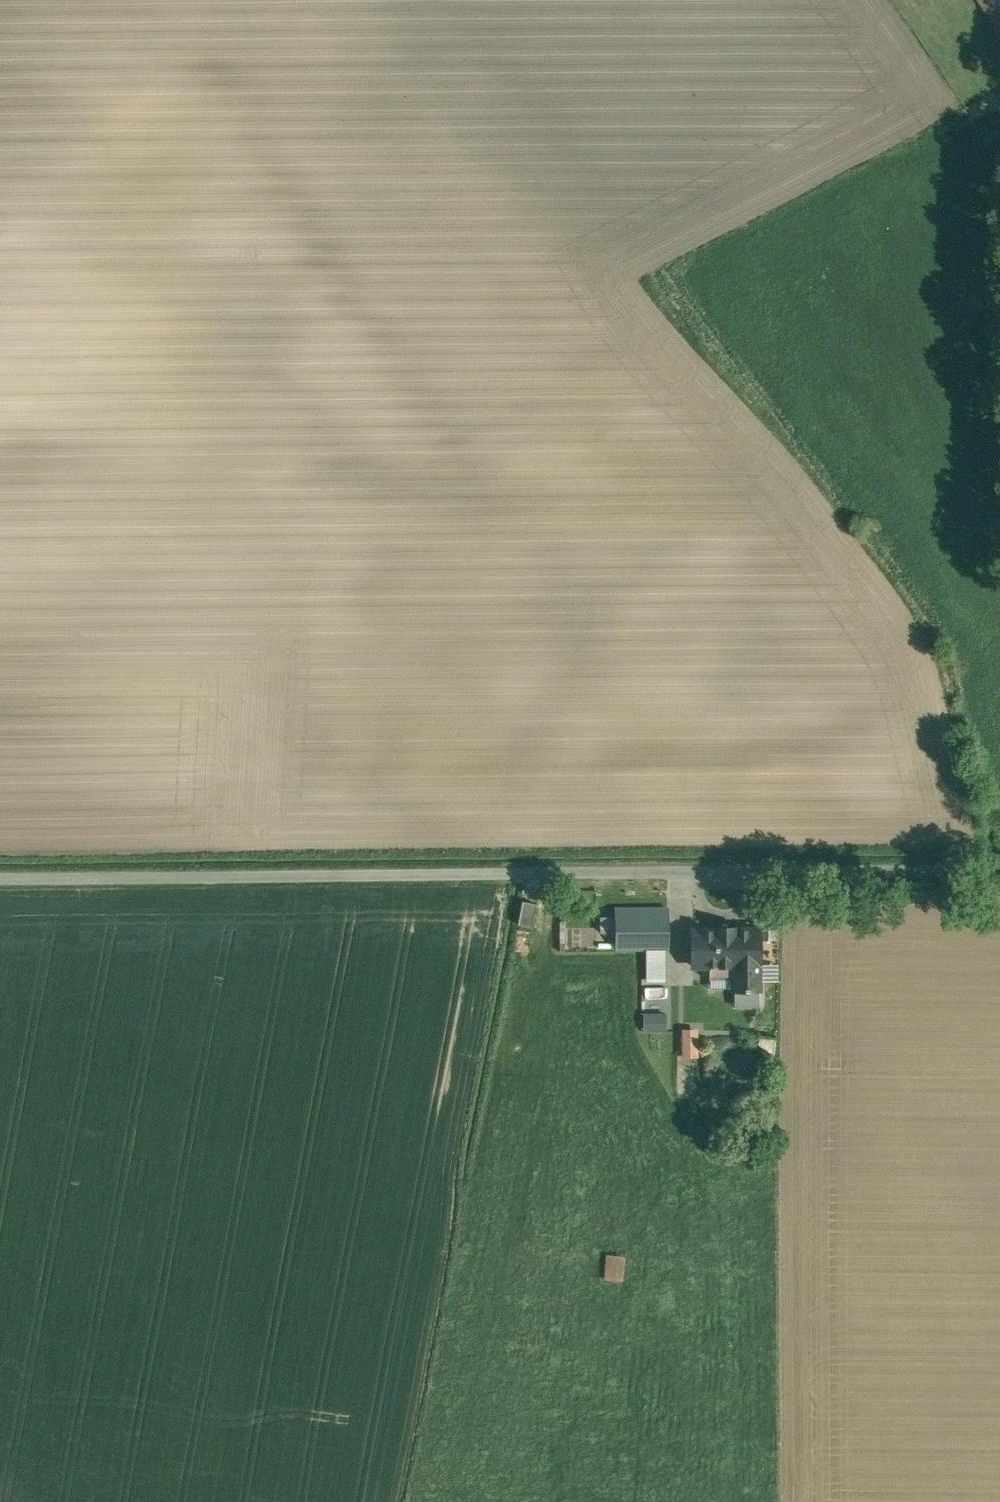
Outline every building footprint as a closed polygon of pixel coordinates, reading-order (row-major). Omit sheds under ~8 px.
[(516,923),(530,926),(535,901),(522,898),(516,923)] [(666,908),(616,909),(617,949),(667,948),(666,908)] [(758,928),(693,929),(693,966),(734,965),(735,989),(759,988),(758,928)] [(667,1030),(666,1011),(642,1012),(642,1031),(667,1030)] [(698,1057),(697,1028),(681,1028),(681,1057),(698,1057)] [(679,1070),(677,1083),(695,1086),(697,1073),(679,1070)] [(604,1280),(624,1280),(625,1254),(605,1253),(604,1280)]
